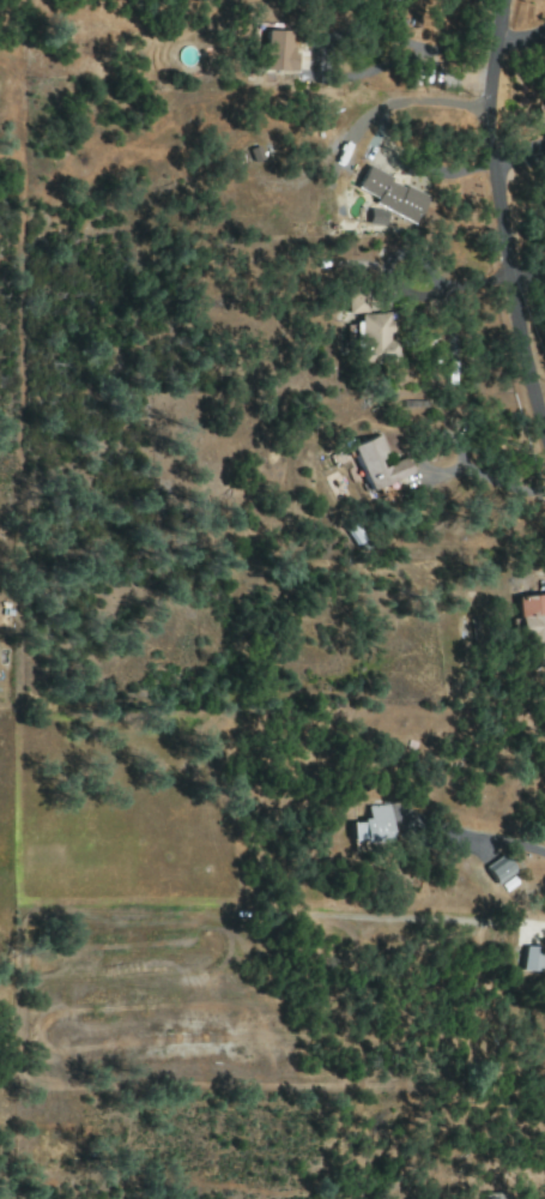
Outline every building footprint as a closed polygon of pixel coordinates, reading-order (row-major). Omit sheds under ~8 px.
[(259,70),(291,72),(293,32),(260,30),(259,70)] [(353,189),(374,199),(371,205),(412,224),(425,196),(363,168),(353,189)] [(368,312),(366,292),(345,293),(346,313),(368,312)] [(396,362),(396,339),(387,339),(387,314),(355,314),(356,364),(396,362)] [(349,446),(367,491),(410,474),(402,456),(388,461),(377,435),(349,446)] [(518,597),(523,669),(544,667),(544,595),(518,597)] [(366,806),(366,821),(349,822),(350,845),(390,843),(388,805),(366,806)] [(513,873),(503,855),(483,866),(493,885),(513,873)] [(522,971),(542,972),(543,947),(523,946),(522,971)]
